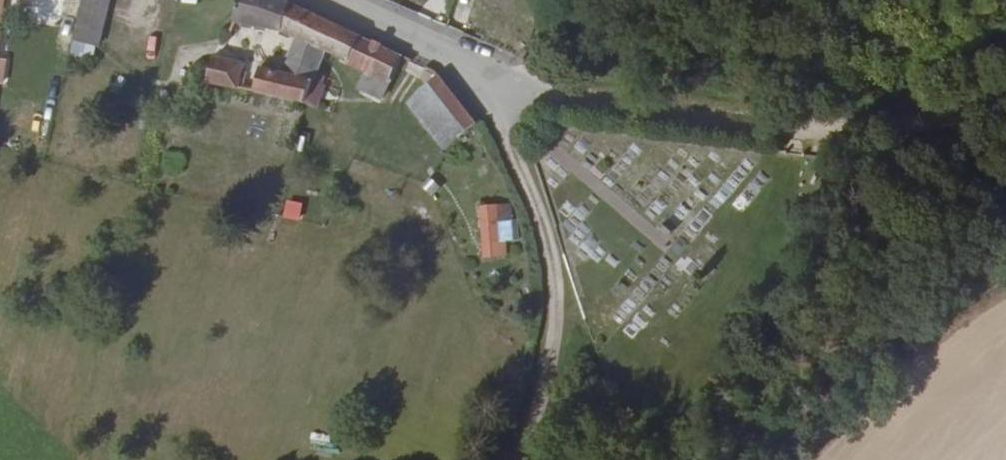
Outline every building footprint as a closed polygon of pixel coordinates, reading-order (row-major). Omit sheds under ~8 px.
[(71,53),(101,56),(107,0),(77,0),(71,53)] [(182,16),(238,23),(235,43),(242,44),(246,24),(278,28),(294,35),(281,71),(252,66),(249,92),(302,103),(322,48),(383,76),(393,52),(370,39),(290,0),(186,0),(182,16)] [(439,3),(435,13),(446,19),(450,8),(439,3)] [(243,64),(190,55),(184,79),(237,90),(243,64)] [(0,69),(0,97),(4,98),(8,70),(0,69)] [(453,99),(435,79),(412,95),(450,144),(472,128),(453,99)] [(450,144),(412,95),(390,111),(428,160),(450,144)] [(301,222),(304,204),(285,200),(282,218),(301,222)] [(480,259),(513,258),(510,204),(477,206),(480,259)]
